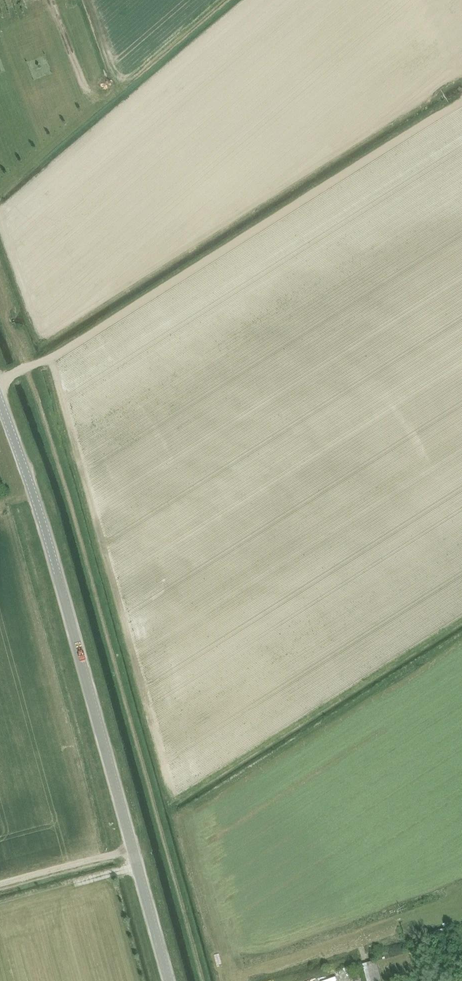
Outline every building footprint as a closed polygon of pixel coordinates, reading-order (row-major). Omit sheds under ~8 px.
[(64,4),(70,23),(76,21),(70,2),(64,4)] [(444,928),(424,934),(425,935),(426,941),(446,935),(444,929),(444,928)] [(373,980),(382,980),(376,960),(371,962),(368,963),(373,980)] [(365,980),(373,980),(368,963),(361,965),(365,980)]
